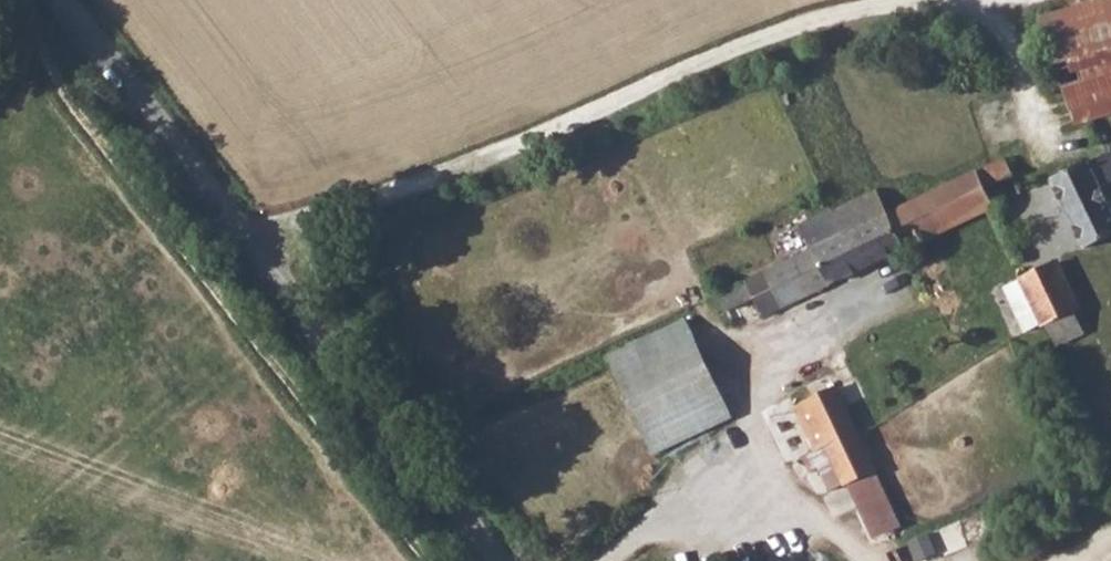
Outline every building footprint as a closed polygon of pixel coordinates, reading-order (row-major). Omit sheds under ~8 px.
[(1048,10),(1077,123),(1110,115),(1110,0),(1087,0),(1048,10)] [(963,169),(887,205),(905,243),(1023,188),(1013,167),(1022,162),(1017,149),(1007,154),(1004,149),(963,169)] [(1050,175),(1084,247),(1110,234),(1110,220),(1082,160),(1050,175)] [(815,237),(718,282),(736,322),(897,247),(905,243),(887,205),(874,182),(836,200),(846,223),(815,237)] [(805,215),(815,237),(846,223),(836,200),(805,215)] [(1054,262),(1019,278),(1050,344),(1080,331),(1070,311),(1075,308),(1054,262)] [(609,351),(654,453),(735,417),(689,315),(609,351)] [(830,381),(767,411),(784,452),(795,447),(803,463),(812,459),(823,483),(868,463),(830,381)]
